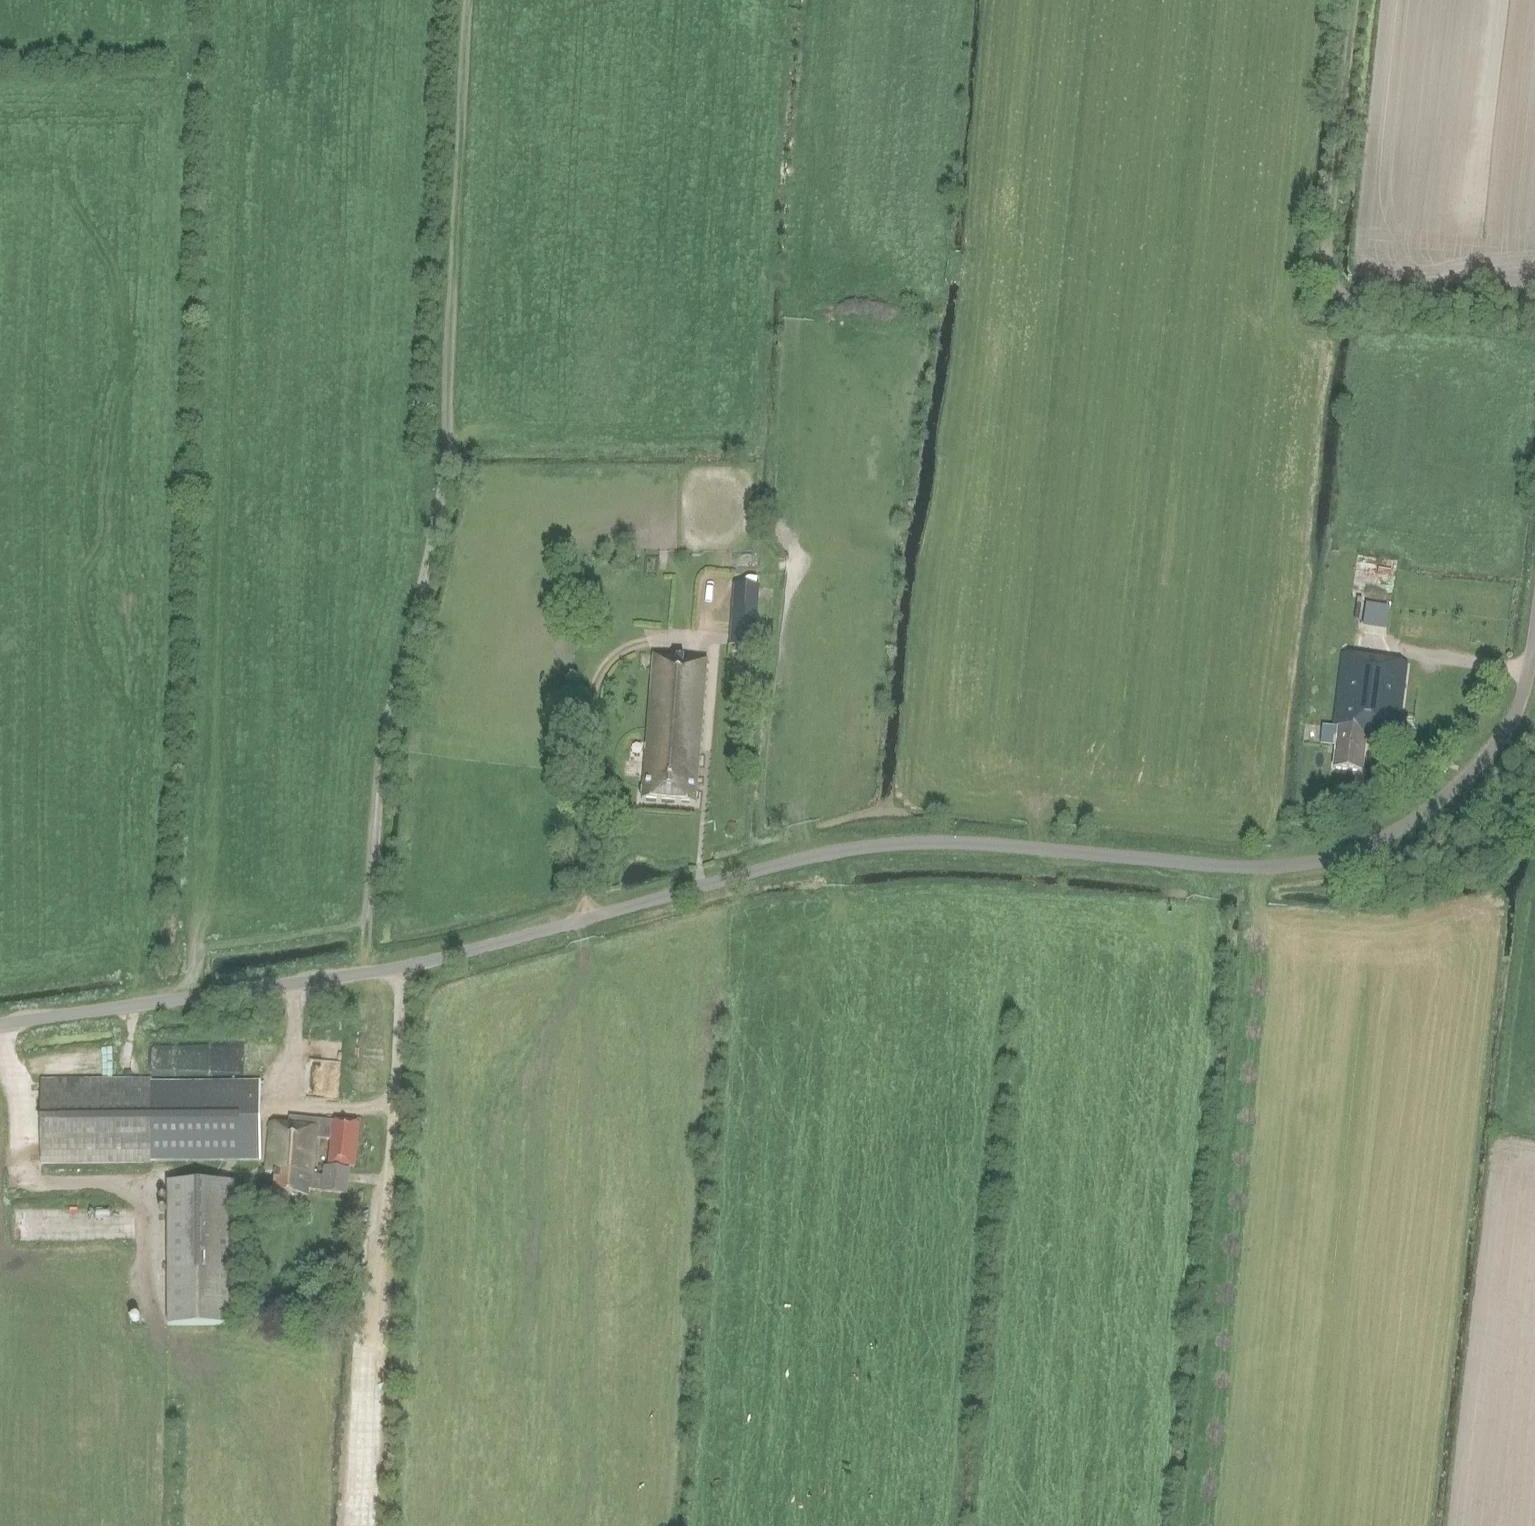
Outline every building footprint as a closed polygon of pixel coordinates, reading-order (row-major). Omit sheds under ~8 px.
[(755,648),(760,589),(738,587),(733,646),(755,648)] [(1396,747),(1407,666),(1342,657),(1332,729),(1338,730),(1333,770),(1363,774),(1367,743),(1396,747)] [(698,805),(709,662),(655,658),(644,801),(698,805)] [(308,1093),(336,1097),(340,1063),(313,1059),(308,1093)] [(260,1084),(152,1085),(152,1082),(42,1082),(42,1163),(151,1163),(151,1164),(261,1164),(260,1084)] [(354,1167),(357,1124),(289,1118),(288,1125),(271,1124),(267,1174),(276,1175),(274,1196),(309,1199),(309,1192),(347,1195),(349,1172),(325,1170),(324,1179),(318,1178),(321,1141),(332,1142),(330,1165),(354,1167)] [(236,1329),(235,1186),(168,1186),(169,1329),(236,1329)]
